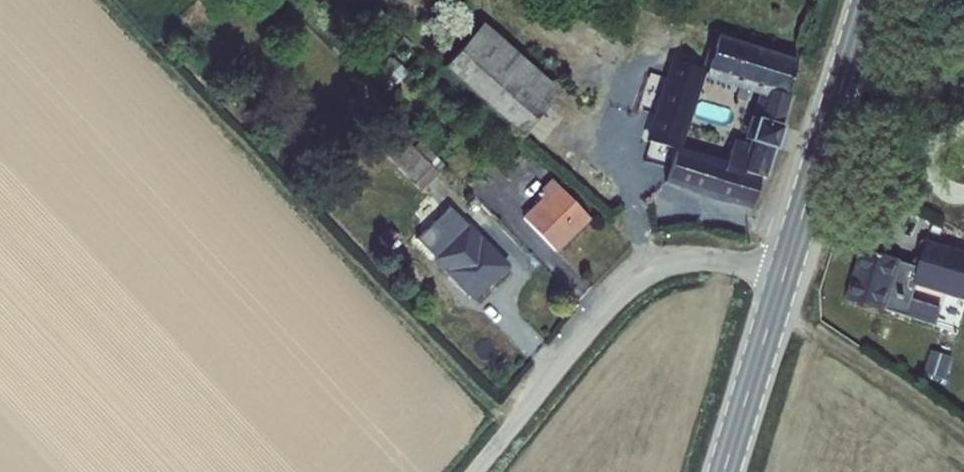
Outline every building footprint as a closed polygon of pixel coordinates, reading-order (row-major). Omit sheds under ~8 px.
[(483,24),(444,67),(522,138),(561,92),(483,24)] [(706,70),(708,71),(719,36),(713,34),(702,69),(706,70)] [(726,164),(680,150),(706,70),(702,69),(674,60),(649,143),(676,151),(666,186),(751,212),(761,179),(769,182),(777,153),(778,154),(786,129),(785,128),(792,100),(787,97),(797,60),(719,36),(708,71),(706,80),(758,96),(768,99),(761,121),(758,120),(751,145),(744,142),(736,140),(726,164)] [(390,58),(378,69),(394,87),(409,74),(394,59),(392,60),(390,58)] [(758,96),(744,142),(751,145),(758,120),(761,121),(768,99),(758,96)] [(405,141),(387,158),(421,193),(439,176),(437,174),(413,149),(405,141)] [(421,142),(413,149),(437,174),(444,166),(421,142)] [(544,198),(522,219),(558,255),(593,220),(553,179),(538,192),(544,198)] [(433,258),(467,225),(460,218),(427,250),(433,258)] [(433,258),(431,260),(474,302),(511,268),(468,224),(467,225),(433,258)] [(402,239),(392,229),(380,239),(390,250),(402,239)] [(900,263),(860,251),(845,304),(885,315),(886,313),(936,329),(941,311),(912,302),(916,288),(946,297),(955,264),(928,255),(923,272),(900,265),(900,263)] [(952,359),(931,352),(923,375),(944,382),(952,359)] [(953,367),(949,383),(963,387),(963,383),(963,371),(953,367)]
